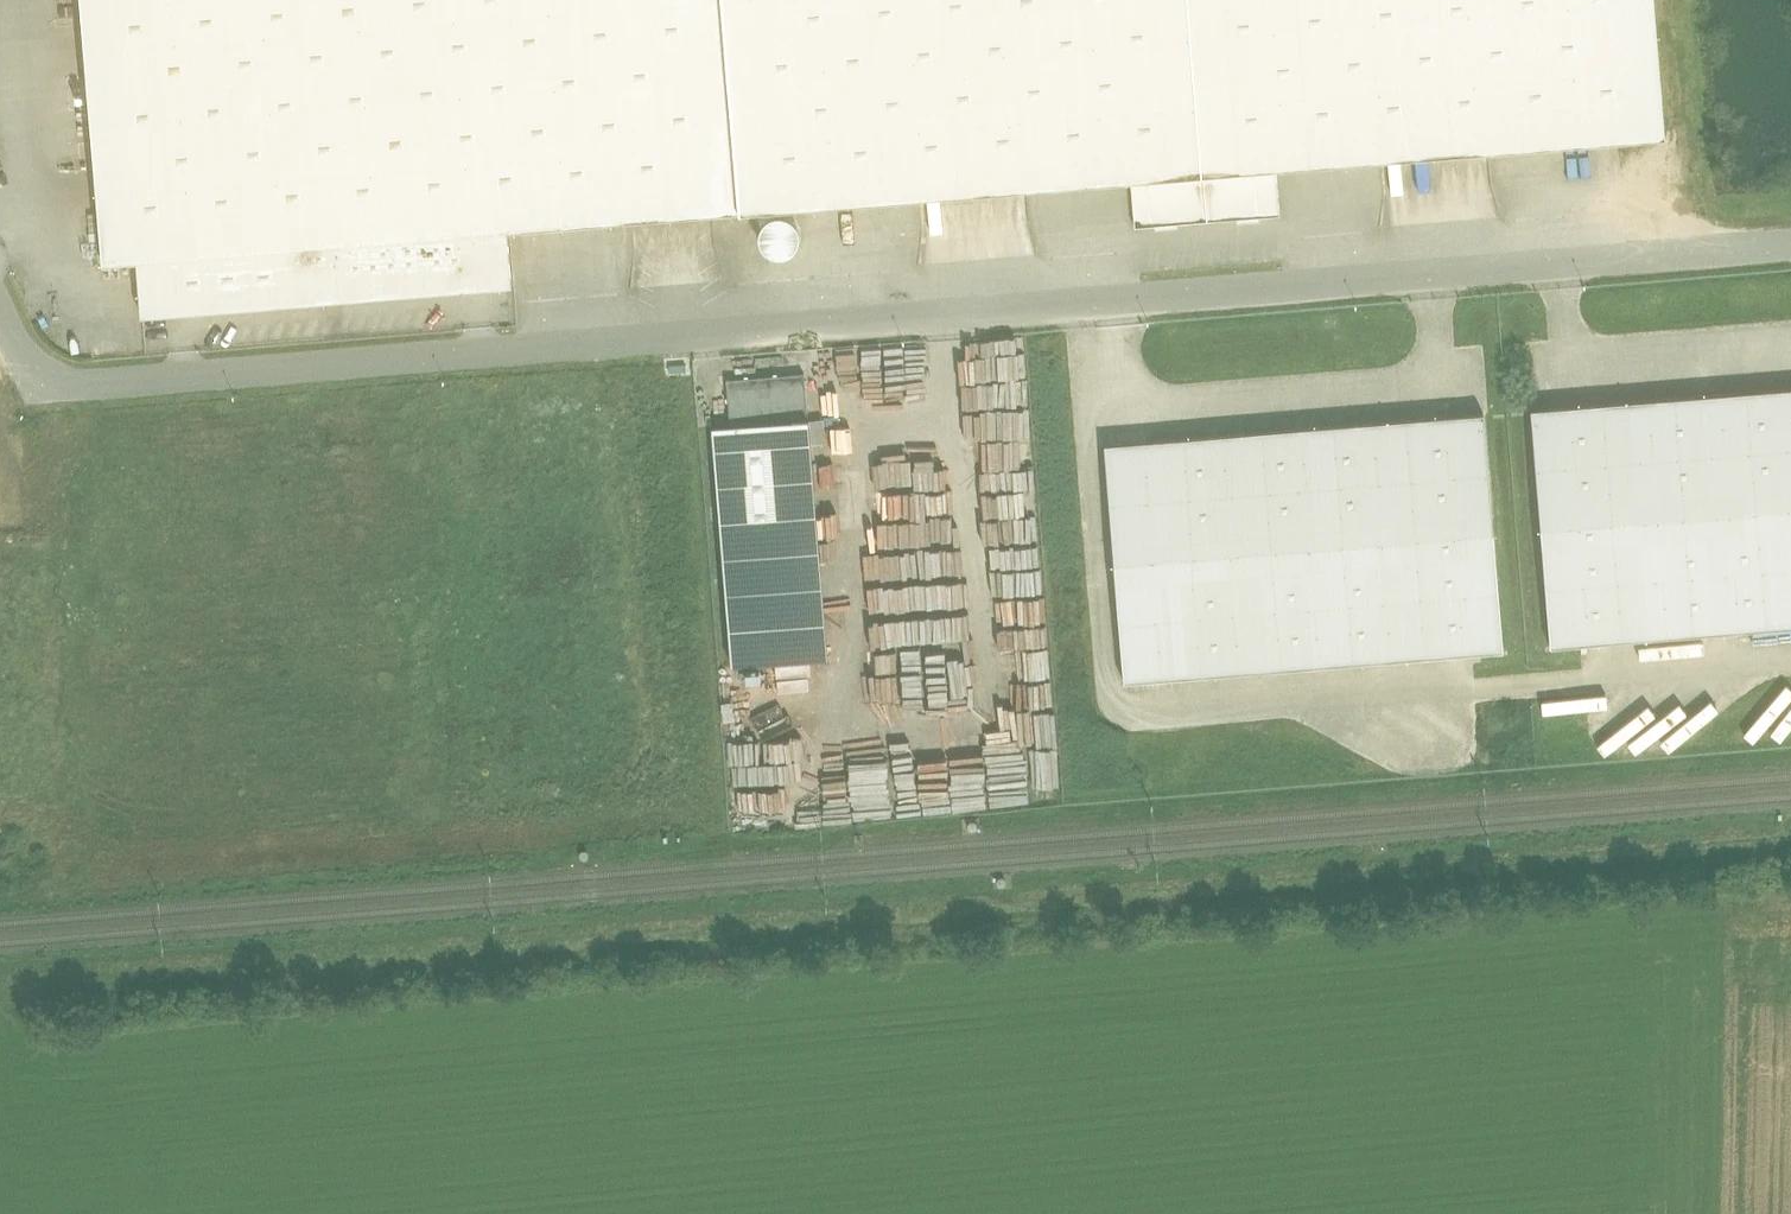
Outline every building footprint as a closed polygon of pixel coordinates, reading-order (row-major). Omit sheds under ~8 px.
[(103,262),(136,260),(141,315),(507,285),(502,230),(1132,178),(1278,166),(1662,134),(1651,0),(81,0),(103,262)] [(1132,178),(1136,227),(1282,215),(1278,166),(1132,178)] [(783,249),(787,242),(788,234),(786,226),(781,219),(774,215),(766,214),(758,216),(752,222),(748,229),(747,237),(749,245),(754,251),(761,255),(769,256),(777,254),(783,249)] [(730,427),(808,421),(804,373),(726,379),(730,427)] [(1537,410),(1554,648),(1790,630),(1790,392),(1537,410)] [(1491,415),(1109,444),(1127,681),(1509,652),(1491,415)] [(828,660),(808,421),(730,427),(718,428),(738,668),(828,660)]
